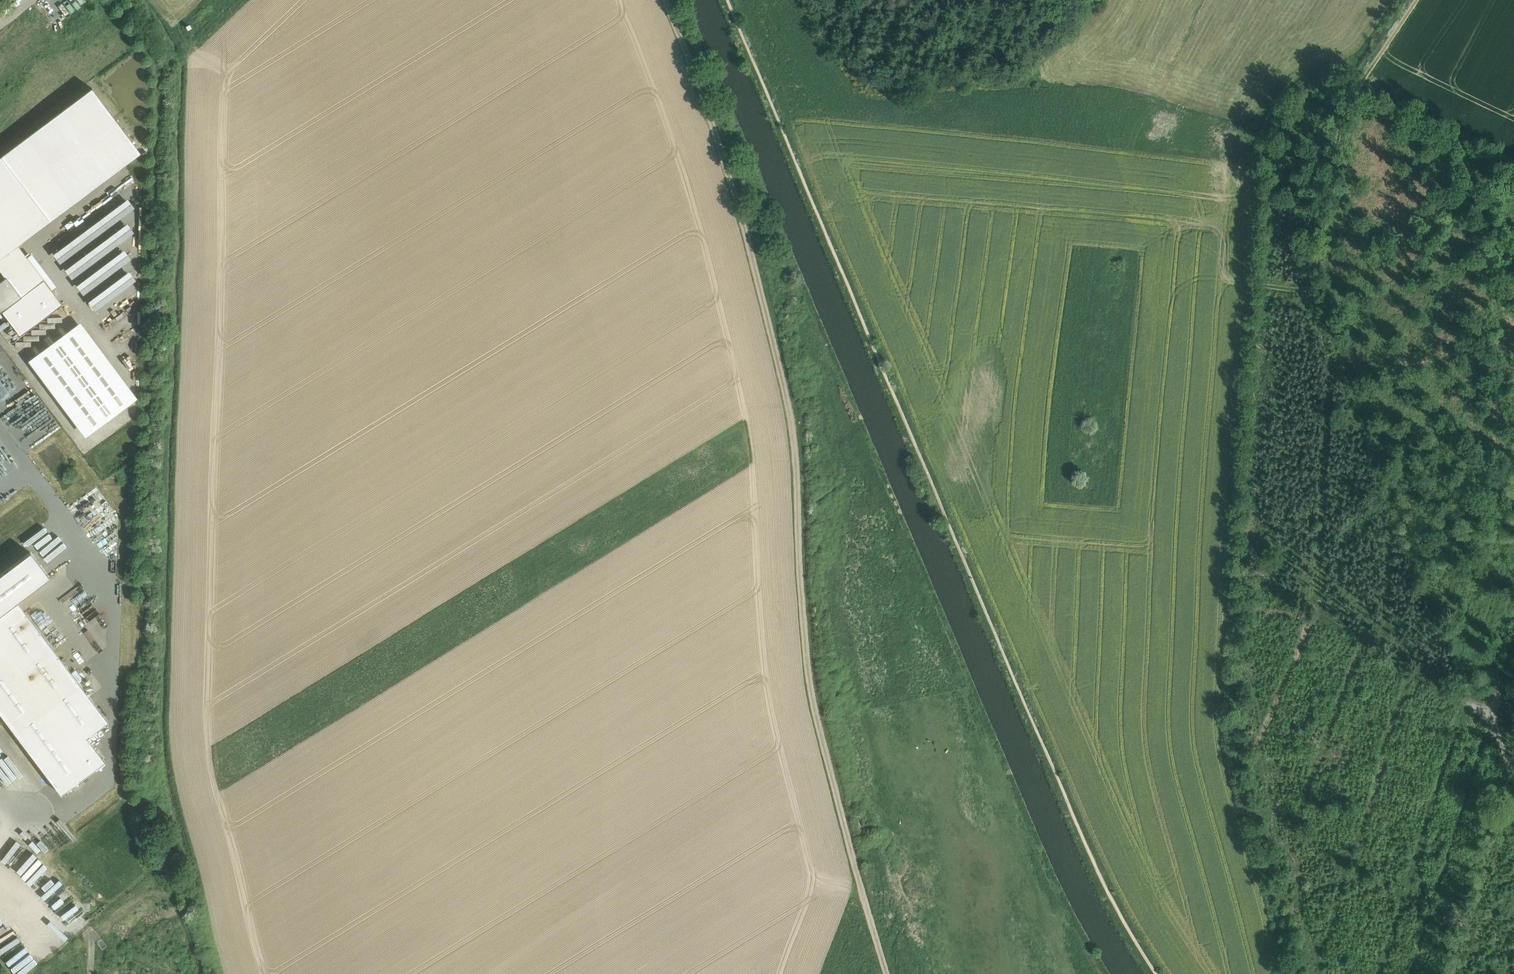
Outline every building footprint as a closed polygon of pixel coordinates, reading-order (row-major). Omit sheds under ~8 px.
[(110,225),(106,227),(110,232),(126,222),(122,215),(135,207),(129,198),(104,214),(110,225)] [(118,243),(135,231),(129,223),(112,235),(118,243)] [(0,281),(0,310),(1,312),(2,311),(22,296),(21,296),(7,276),(0,281)] [(44,279),(21,296),(22,296),(2,311),(20,335),(62,304),(44,279)] [(30,357),(83,436),(137,399),(84,320),(30,357)] [(17,733),(81,684),(0,578),(0,712),(17,733)] [(106,762),(91,739),(16,740),(29,758),(37,758),(60,792),(106,762)]
